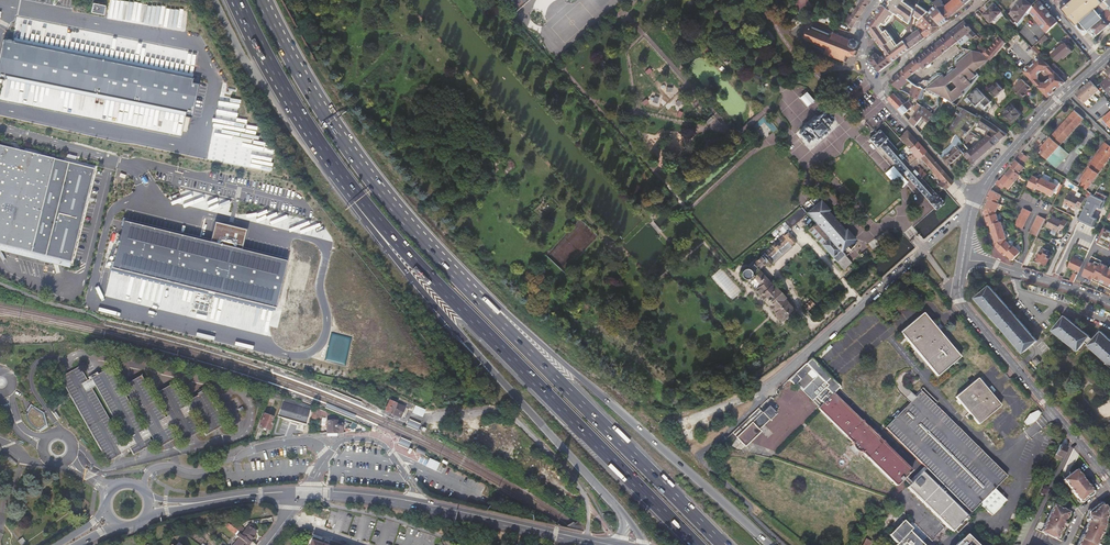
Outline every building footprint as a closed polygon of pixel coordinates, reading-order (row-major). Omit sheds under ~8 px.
[(515,13),(529,0),(503,0),(515,13)] [(800,13),(812,5),(809,0),(794,0),(793,1),(800,13)] [(844,22),(852,29),(871,0),(863,0),(851,18),(848,15),(844,22)] [(904,4),(901,0),(894,0),(887,9),(888,10),(876,26),(871,22),(869,25),(869,32),(882,49),(883,48),(888,54),(891,51),(884,41),(892,37),(890,35),(889,36),(887,38),(881,30),(884,25),(885,26),(887,28),(895,15),(910,25),(912,20),(902,9),(906,6),(904,4)] [(884,6),(887,9),(894,0),(889,0),(884,6)] [(949,19),(966,5),(961,0),(954,0),(953,1),(955,4),(949,9),(948,8),(947,9),(938,0),(934,4),(936,6),(949,19)] [(1019,21),(1016,25),(1019,28),(1019,27),(1031,12),(1036,5),(1032,1),(1033,0),(1022,0),(1010,14),(1019,21)] [(1064,0),(1062,1),(1061,2),(1062,5),(1063,6),(1061,8),(1084,36),(1088,32),(1094,38),(1102,31),(1105,29),(1109,24),(1109,8),(1104,1),(1102,2),(1101,0),(1073,0),(1068,4),(1066,2),(1064,0)] [(1036,5),(1031,12),(1042,25),(1041,26),(1048,33),(1058,23),(1039,1),(1036,5)] [(93,2),(91,12),(104,14),(106,5),(93,2)] [(983,14),(991,22),(1002,11),(994,4),(983,14)] [(884,6),(883,5),(871,22),(876,26),(888,10),(887,9),(884,6)] [(916,16),(917,18),(921,21),(928,13),(919,5),(916,16)] [(912,20),(913,17),(914,12),(906,6),(902,9),(912,20)] [(941,27),(949,21),(949,19),(936,6),(929,13),(941,27)] [(929,13),(928,13),(921,21),(932,34),(941,27),(929,13)] [(916,25),(921,30),(919,31),(925,39),(932,34),(921,21),(920,22),(916,25)] [(973,31),(964,21),(950,33),(958,42),(964,37),(966,39),(969,37),(978,44),(982,39),(981,38),(984,35),(983,34),(980,37),(973,31)] [(841,59),(845,60),(847,61),(849,56),(851,57),(851,58),(852,58),(852,57),(855,56),(856,56),(856,55),(855,55),(857,52),(858,51),(857,51),(855,50),(855,49),(856,49),(859,44),(858,43),(859,43),(859,42),(858,42),(858,41),(854,40),(853,38),(852,38),(851,39),(847,38),(847,37),(846,37),(846,38),(845,37),(842,36),(843,35),(842,35),(841,36),(838,35),(839,34),(838,33),(837,34),(834,33),(834,32),(833,32),(815,25),(812,26),(811,28),(810,28),(805,40),(813,43),(812,46),(813,48),(825,53),(825,54),(826,54),(826,53),(830,55),(830,56),(831,56),(831,55),(840,58),(840,59),(841,60),(841,59)] [(925,39),(919,31),(905,41),(910,49),(925,39)] [(950,33),(940,42),(901,72),(907,80),(922,67),(924,70),(927,68),(932,64),(958,42),(950,33)] [(1042,44),(1048,39),(1045,35),(1039,41),(1042,44)] [(980,46),(979,51),(983,52),(991,59),(993,60),(1007,42),(1001,36),(990,50),(987,48),(980,46)] [(886,55),(892,63),(910,49),(905,41),(899,46),(897,47),(893,43),(895,41),(892,37),(884,41),(891,51),(888,54),(886,55)] [(3,41),(0,55),(0,80),(191,118),(199,78),(3,41)] [(1063,60),(1073,52),(1065,44),(1064,44),(1062,42),(1056,48),(1057,50),(1052,55),(1058,62),(1062,59),(1063,60)] [(1042,53),(1035,45),(1032,48),(1040,56),(1042,53)] [(943,75),(937,74),(929,82),(925,81),(922,84),(919,83),(916,85),(923,89),(927,91),(945,100),(955,105),(965,97),(981,76),(977,71),(991,59),(983,52),(979,51),(973,49),(965,48),(965,51),(956,59),(955,64),(959,68),(956,71),(955,69),(952,69),(948,72),(948,74),(949,76),(946,79),(943,75)] [(869,59),(879,72),(892,63),(886,55),(881,58),(878,54),(874,57),(874,56),(869,59)] [(1058,87),(1059,88),(1066,82),(1060,77),(1051,68),(1040,56),(1034,61),(1035,62),(1035,64),(1042,72),(1047,71),(1050,74),(1049,80),(1057,87),(1058,87)] [(1038,75),(1042,72),(1035,64),(1035,62),(1034,61),(1029,67),(1030,68),(1031,68),(1038,75)] [(1064,73),(1055,64),(1051,68),(1060,77),(1064,73)] [(1030,68),(1029,67),(1023,72),(1048,98),(1050,96),(1054,93),(1053,92),(1053,91),(1046,83),(1040,83),(1038,81),(1038,75),(1031,68),(1030,68)] [(901,72),(896,76),(891,81),(900,90),(905,84),(904,83),(907,80),(901,72)] [(1030,88),(1021,79),(1012,89),(1016,93),(1022,99),(1026,94),(1026,93),(1030,88)] [(1053,91),(1057,87),(1049,80),(1046,83),(1053,91)] [(1109,95),(1109,80),(1108,82),(1106,80),(1101,85),(1109,95)] [(1099,90),(1091,81),(1075,95),(1079,100),(1080,99),(1084,104),(1099,90)] [(988,92),(995,99),(1003,91),(996,84),(988,92)] [(916,85),(915,85),(909,94),(909,95),(917,101),(923,89),(916,85)] [(987,110),(991,105),(977,92),(968,101),(978,109),(982,105),(987,110)] [(905,105),(896,95),(891,101),(899,110),(900,110),(905,105)] [(1090,109),(1094,113),(1109,100),(1105,96),(1090,109)] [(911,109),(907,104),(905,105),(900,110),(904,115),(911,109)] [(917,104),(912,110),(916,113),(921,107),(917,104)] [(1002,112),(1011,122),(1020,114),(1011,104),(1002,112)] [(921,107),(916,113),(910,121),(915,128),(923,118),(929,122),(933,117),(922,108),(921,107)] [(996,137),(999,141),(1007,134),(981,115),(979,117),(963,109),(949,129),(958,136),(961,143),(957,147),(963,154),(967,160),(972,165),(987,151),(994,146),(987,138),(973,150),(972,148),(970,151),(965,146),(975,134),(971,132),(970,133),(962,128),(967,121),(971,124),(972,122),(978,127),(980,124),(990,132),(995,138),(996,137)] [(1038,150),(1049,159),(1048,160),(1052,163),(1057,168),(1070,154),(1061,145),(1084,119),(1074,110),(1046,142),(1046,141),(1038,150)] [(830,128),(827,125),(832,120),(825,111),(799,134),(807,143),(813,138),(816,141),(830,128)] [(929,202),(928,202),(933,209),(935,210),(944,202),(937,195),(936,195),(923,181),(922,179),(909,165),(905,160),(898,152),(890,144),(886,139),(887,138),(880,130),(878,131),(869,139),(876,148),(879,145),(929,202)] [(898,138),(900,139),(905,145),(913,138),(908,132),(907,130),(898,138)] [(994,146),(999,141),(996,137),(995,138),(990,132),(987,138),(994,146)] [(905,145),(907,148),(912,153),(916,158),(925,151),(913,138),(905,145)] [(1109,164),(1109,146),(1108,144),(1080,175),(1082,177),(1080,179),(1089,187),(1109,164)] [(949,166),(963,154),(957,147),(943,159),(949,166)] [(53,160),(0,148),(0,247),(32,254),(53,160)] [(917,166),(922,162),(932,173),(939,167),(925,151),(916,158),(909,165),(922,179),(926,176),(917,166)] [(1000,181),(999,180),(995,184),(1003,190),(1006,186),(1009,189),(1020,175),(1019,174),(1025,167),(1023,165),(1030,157),(1028,156),(1022,152),(1009,166),(1011,168),(1000,181)] [(916,158),(912,153),(905,160),(909,165),(916,158)] [(72,262),(93,168),(53,160),(32,254),(72,262)] [(964,163),(968,168),(972,165),(967,160),(964,163)] [(941,183),(948,187),(952,183),(939,167),(932,173),(940,182),(941,183)] [(1094,196),(1091,194),(1077,223),(1085,227),(1100,195),(1103,196),(1109,182),(1109,171),(1094,196)] [(1053,197),(1058,187),(1043,178),(1042,180),(1033,176),(1028,186),(1036,191),(1037,189),(1053,197)] [(989,199),(984,210),(989,226),(990,225),(995,242),(993,242),(995,247),(1004,256),(1005,254),(1011,261),(1019,253),(1014,246),(1012,248),(1006,242),(1001,222),(999,222),(996,212),(1000,204),(998,203),(1002,195),(991,190),(987,198),(989,199)] [(1080,209),(1084,200),(1080,198),(1079,199),(1068,194),(1064,204),(1075,209),(1076,207),(1080,209)] [(829,210),(820,199),(805,212),(807,214),(815,223),(819,227),(821,225),(825,230),(827,228),(830,231),(828,233),(833,239),(832,241),(841,251),(844,249),(845,248),(850,253),(853,250),(848,245),(855,239),(846,228),(844,229),(828,211),(829,210)] [(802,209),(801,208),(787,220),(793,226),(807,214),(805,212),(802,209)] [(1022,229),(1031,212),(1024,208),(1015,225),(1022,229)] [(1039,216),(1030,233),(1037,237),(1046,220),(1039,216)] [(1063,231),(1067,222),(1063,220),(1062,222),(1051,216),(1046,227),(1057,232),(1059,229),(1063,231)] [(212,240),(124,218),(111,270),(275,310),(288,258),(243,247),(247,230),(216,222),(212,240)] [(784,223),(790,229),(793,226),(787,220),(784,223)] [(851,262),(846,256),(841,251),(832,241),(833,239),(828,233),(830,231),(827,228),(825,230),(821,225),(819,227),(815,223),(808,230),(843,269),(851,262)] [(1109,249),(1109,231),(1103,228),(1097,243),(1109,249)] [(776,288),(775,289),(767,280),(758,270),(766,264),(768,266),(772,262),(774,264),(793,247),(791,244),(795,241),(788,233),(762,256),(747,269),(744,269),(742,270),(740,271),(740,274),(741,276),(743,278),(745,278),(768,305),(778,316),(776,320),(778,322),(782,321),(782,322),(794,311),(784,300),(785,299),(776,288)] [(1037,246),(1033,244),(1021,267),(1026,269),(1037,246)] [(1048,254),(1049,252),(1043,249),(1042,251),(1041,251),(1036,260),(1046,265),(1049,259),(1049,260),(1051,256),(1048,254)] [(1082,276),(1099,284),(1100,282),(1107,268),(1107,266),(1100,263),(1101,261),(1091,256),(1082,276)] [(1073,273),(1070,280),(1074,283),(1083,263),(1072,257),(1068,267),(1076,270),(1074,273),(1073,273)] [(1060,266),(1058,264),(1052,276),(1056,277),(1060,269),(1059,269),(1060,266)] [(1109,287),(1109,269),(1107,268),(1100,282),(1109,287)] [(789,295),(780,285),(776,288),(785,299),(789,295)] [(1037,341),(989,286),(976,298),(1024,353),(1037,341)] [(1023,354),(1024,353),(976,298),(975,299),(1023,354)] [(960,356),(921,314),(899,333),(937,376),(960,356)] [(1079,350),(1086,342),(1091,336),(1065,315),(1054,330),(1079,350)] [(1102,331),(1095,340),(1090,345),(1109,364),(1109,339),(1102,331)] [(1091,336),(1086,342),(1090,345),(1095,340),(1091,336)] [(1040,362),(1036,357),(1032,361),(1036,366),(1040,362)] [(811,359),(811,358),(788,380),(796,387),(797,385),(819,407),(817,409),(851,443),(851,446),(859,454),(862,453),(896,486),(911,471),(847,407),(853,401),(811,359)] [(78,368),(58,379),(100,453),(106,464),(129,451),(132,457),(150,447),(147,441),(149,440),(155,451),(174,441),(168,430),(171,428),(181,444),(198,434),(190,419),(193,417),(205,438),(223,428),(204,394),(186,404),(191,413),(188,415),(172,386),(154,396),(169,424),(166,426),(139,378),(121,388),(147,436),(145,437),(107,370),(89,380),(127,447),(123,449),(78,368)] [(1001,403),(978,377),(955,397),(969,412),(965,415),(968,418),(972,415),(979,424),(1001,403)] [(283,400),(285,396),(269,391),(267,395),(283,400)] [(954,530),(958,533),(968,523),(967,521),(969,519),(968,518),(967,518),(966,518),(1007,477),(921,392),(884,429),(926,470),(907,488),(952,533),(954,530)] [(912,401),(916,396),(911,392),(907,397),(912,401)] [(391,398),(385,411),(401,418),(401,417),(402,415),(405,408),(397,404),(398,401),(391,398)] [(306,425),(310,410),(282,402),(277,417),(306,425)] [(415,406),(413,412),(423,416),(425,410),(415,406)] [(762,413),(757,409),(731,433),(738,441),(744,447),(760,432),(758,429),(775,414),(772,411),(769,407),(762,413)] [(342,418),(329,413),(315,408),(312,417),(317,419),(319,415),(322,416),(326,417),(327,433),(328,433),(337,433),(342,433),(342,418)] [(35,413),(27,419),(30,423),(38,417),(35,413)] [(1034,421),(1039,415),(1037,413),(1032,414),(1031,414),(1028,414),(1027,417),(1028,418),(1024,422),(1026,424),(1034,421)] [(273,424),(271,423),(273,417),(264,414),(259,428),(265,430),(266,428),(271,430),(273,424)] [(42,422),(38,417),(30,423),(33,428),(42,422)] [(1003,439),(992,426),(985,432),(996,444),(1003,439)] [(738,441),(731,433),(717,447),(728,450),(738,441)] [(1067,449),(1060,445),(1056,455),(1063,458),(1067,449)] [(1092,491),(1076,470),(1063,480),(1079,502),(1082,502),(1092,495),(1092,491)] [(1097,534),(1100,535),(1103,528),(1106,509),(1102,504),(1098,504),(1089,511),(1088,522),(1085,528),(1087,530),(1085,536),(1082,535),(1077,544),(1095,544),(1097,542),(1095,541),(1097,534)] [(1056,540),(1069,512),(1054,506),(1041,533),(1056,540)] [(903,521),(889,536),(897,544),(896,544),(923,544),(910,532),(912,529),(903,521)] [(256,532),(249,527),(251,525),(247,522),(240,532),(251,540),(254,536),(253,535),(256,532)] [(237,531),(231,527),(228,524),(223,526),(235,535),(238,531),(237,531)] [(251,541),(239,532),(236,536),(239,538),(233,544),(248,544),(251,541)] [(968,535),(957,544),(978,544),(968,535)] [(867,537),(864,543),(868,544),(871,544),(873,540),(867,537)]
